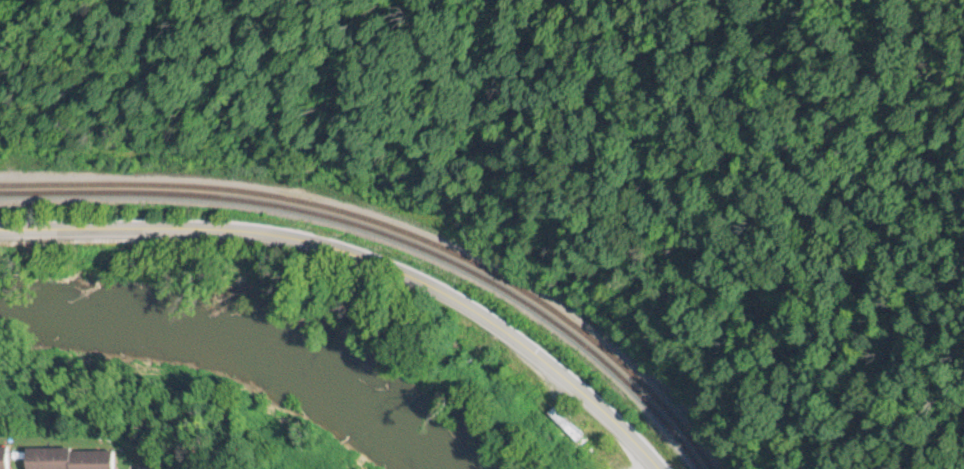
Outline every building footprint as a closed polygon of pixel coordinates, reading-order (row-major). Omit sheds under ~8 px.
[(573,450),(584,438),(554,408),(543,420),(573,450)] [(10,448),(0,448),(0,468),(10,468),(10,448)] [(115,450),(29,451),(29,468),(115,468),(115,450)]
